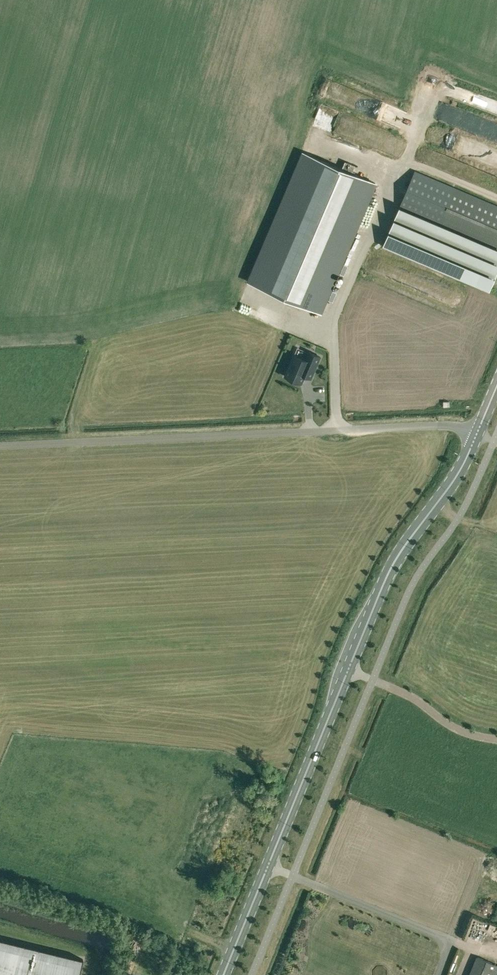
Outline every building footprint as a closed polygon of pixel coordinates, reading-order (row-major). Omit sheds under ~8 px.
[(304,152),(249,281),(320,312),(361,216),(375,183),(352,173),(355,165),(347,162),(344,169),(323,160),(304,152)] [(496,273),(496,206),(415,171),(399,208),(383,245),(489,290),(496,273)] [(315,369),(320,356),(309,351),(305,359),(294,355),(285,376),(302,383),(305,375),(310,378),(311,378),(311,377),(315,369)] [(82,958),(0,938),(0,974),(78,974),(82,958)] [(477,956),(469,974),(496,974),(496,964),(477,956)]
